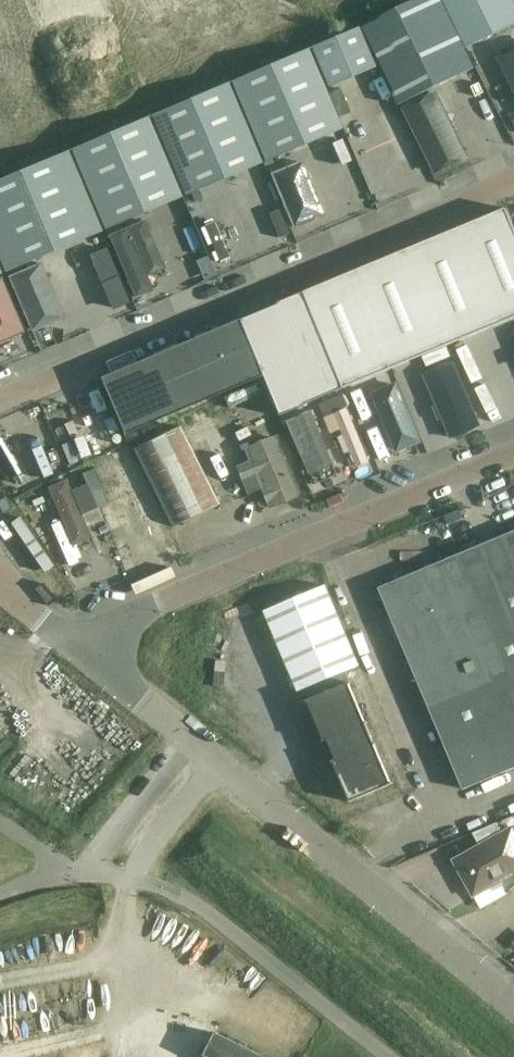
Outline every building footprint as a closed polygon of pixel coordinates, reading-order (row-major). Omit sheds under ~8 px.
[(399,106),(475,69),(442,0),(418,0),(360,29),(361,29),(399,106)] [(467,49),(513,25),(513,0),(444,0),(468,48),(467,48),(467,49)] [(309,49),(311,49),(328,88),(375,68),(358,30),(360,29),(309,49)] [(341,130),(307,50),(307,49),(231,82),(232,84),(239,100),(265,162),(341,130)] [(495,61),(513,97),(513,51),(495,61)] [(151,117),(185,197),(261,165),(227,85),(229,84),(227,85),(149,118),(151,117)] [(433,91),(406,104),(437,170),(464,157),(433,91)] [(71,150),(88,190),(105,230),(181,198),(147,118),(71,150)] [(377,120),(347,132),(375,198),(404,185),(377,120)] [(5,273),(22,265),(101,232),(68,152),(69,152),(69,151),(67,151),(0,180),(0,261),(5,273)] [(288,163),(269,171),(292,229),(311,221),(288,163)] [(264,164),(183,198),(212,266),(292,232),(264,164)] [(507,209),(457,230),(497,326),(513,319),(513,226),(507,209)] [(108,231),(136,295),(149,289),(144,278),(162,270),(139,218),(108,231)] [(447,346),(497,326),(457,230),(408,250),(447,346)] [(25,265),(23,265),(52,334),(132,300),(103,232),(101,233),(25,265)] [(299,239),(300,250),(327,247),(326,235),(299,239)] [(353,273),(392,369),(447,346),(408,250),(353,273)] [(305,293),(345,389),(392,369),(353,273),(305,293)] [(305,293),(238,321),(261,377),(278,417),(345,389),(305,293)] [(238,321),(99,379),(122,434),(261,377),(238,321)] [(426,451),(481,428),(447,346),(392,369),(426,451)] [(122,434),(99,379),(39,405),(65,465),(125,439),(122,434)] [(369,442),(375,457),(389,452),(369,398),(344,407),(358,446),(369,442)] [(14,500),(68,472),(65,465),(39,405),(31,408),(0,421),(0,478),(14,500)] [(344,421),(334,426),(345,451),(356,446),(344,421)] [(134,449),(163,508),(172,527),(219,505),(182,426),(134,449)] [(241,442),(255,475),(269,506),(298,493),(271,429),(241,442)] [(87,485),(70,491),(66,481),(49,488),(73,545),(90,538),(86,529),(81,517),(98,509),(100,508),(109,504),(94,469),(82,474),(87,485)] [(379,589),(464,790),(513,768),(513,532),(379,589)] [(151,584),(165,577),(159,565),(145,572),(151,584)] [(311,700),(351,683),(364,677),(325,586),(265,612),(299,692),(306,689),(311,700)] [(351,683),(311,700),(307,701),(308,703),(309,703),(324,740),(321,742),(322,743),(328,741),(336,760),(330,763),(331,764),(334,763),(350,801),(349,801),(350,803),(393,785),(392,783),(391,783),(375,746),(377,745),(376,744),(375,744),(367,724),(368,724),(367,722),(366,723),(350,685),(351,685),(351,683)] [(463,878),(474,897),(490,888),(494,891),(503,886),(503,881),(513,875),(513,830),(513,828),(503,833),(497,823),(473,834),(480,846),(453,861),(463,878)] [(213,1032),(200,1056),(262,1056),(213,1032)]
